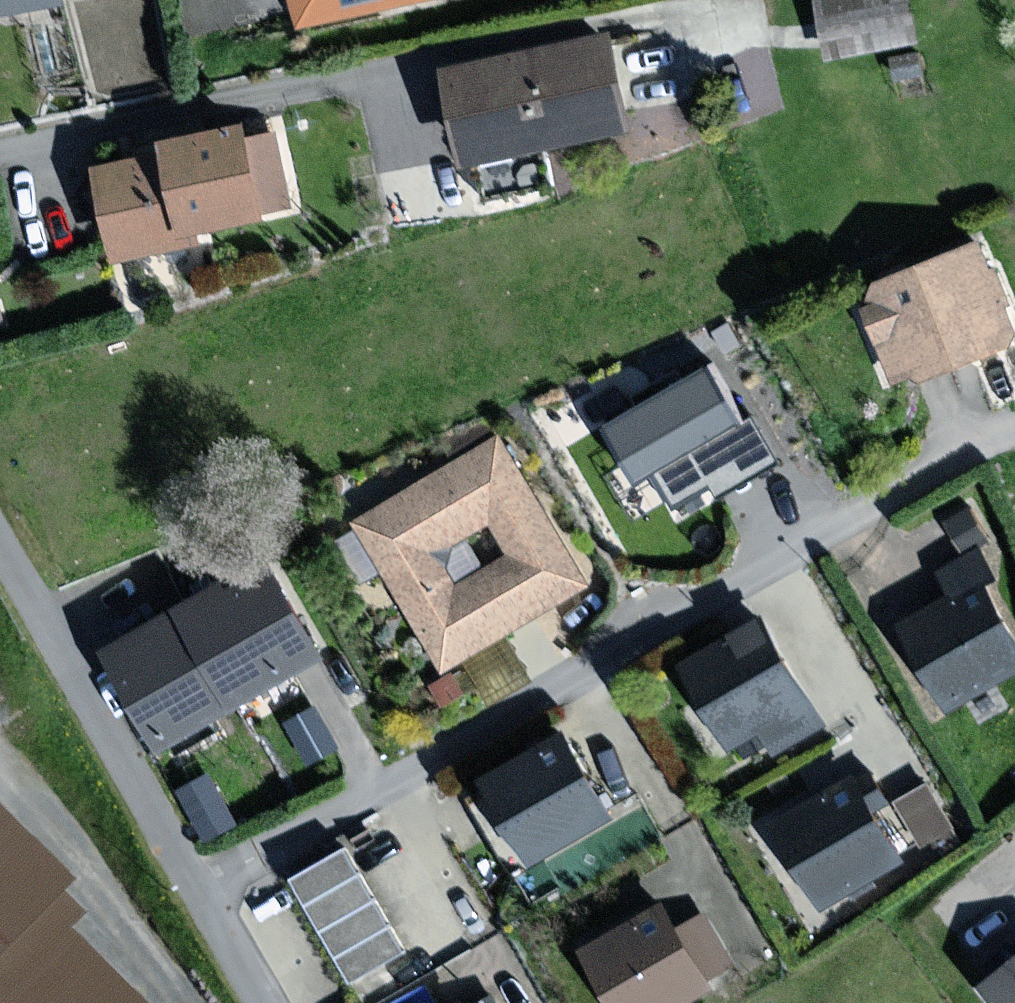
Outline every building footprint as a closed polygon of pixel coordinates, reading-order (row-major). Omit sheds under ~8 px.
[(1,9),(49,0),(0,0),(0,6),(1,9)] [(309,18),(394,0),(305,0),(309,18)] [(834,52),(914,37),(907,0),(825,0),(834,52)] [(608,38),(456,68),(473,154),(626,123),(608,38)] [(244,126),(170,141),(172,150),(102,164),(121,258),(201,242),(199,231),(268,217),(266,207),(287,202),(274,138),(247,143),(244,126)] [(901,377),(1010,337),(1014,324),(982,246),(885,282),(874,303),(901,377)] [(746,428),(713,370),(616,426),(644,473),(656,466),(677,501),(715,479),(721,489),(774,458),(754,424),(746,428)] [(501,442),(362,523),(446,665),(585,584),(501,442)] [(1014,669),(1014,635),(985,585),(999,576),(983,549),(947,570),(961,594),(909,625),(957,704),(1014,669)] [(295,608),(268,561),(145,632),(114,650),(160,728),(166,739),(320,651),(295,608)] [(764,620),(689,663),(734,741),(740,738),(748,752),(769,740),(776,752),(824,724),(764,620)] [(334,744),(315,711),(294,724),(314,756),(334,744)] [(610,814),(567,736),(550,745),(493,776),(525,834),(537,855),(610,814)] [(855,777),(780,822),(829,903),(904,859),(855,777)] [(949,825),(927,787),(902,802),(924,840),(949,825)] [(30,904),(56,878),(0,820),(0,1002),(128,1002),(30,904)] [(399,950),(343,852),(301,876),(357,973),(399,950)] [(589,950),(620,1002),(682,1002),(712,985),(709,979),(736,963),(708,916),(683,931),(667,904),(589,950)] [(990,984),(1005,1002),(1014,1002),(1014,965),(990,984)]
